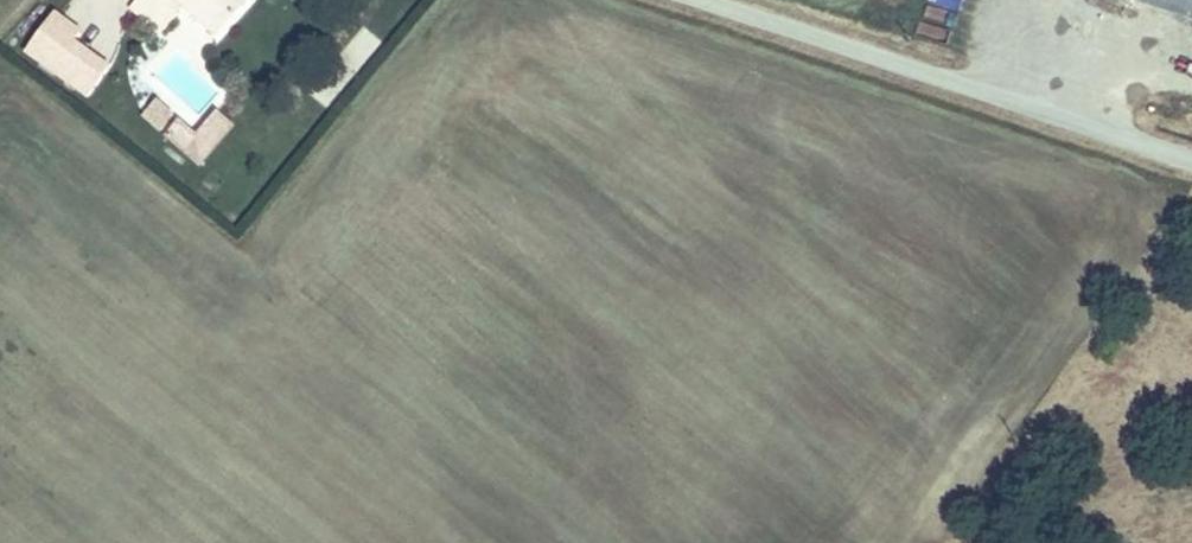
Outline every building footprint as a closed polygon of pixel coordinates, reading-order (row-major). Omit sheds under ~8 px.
[(169,24),(191,0),(145,0),(169,24)] [(227,25),(250,0),(195,0),(227,25)] [(952,9),(955,0),(926,0),(952,9)] [(1191,21),(1191,0),(1138,0),(1191,21)] [(90,22),(64,4),(36,39),(97,86),(115,60),(81,33),(90,22)] [(334,110),(376,40),(352,25),(309,96),(334,110)] [(198,135),(180,120),(168,135),(203,162),(234,122),(218,109),(198,135)]
